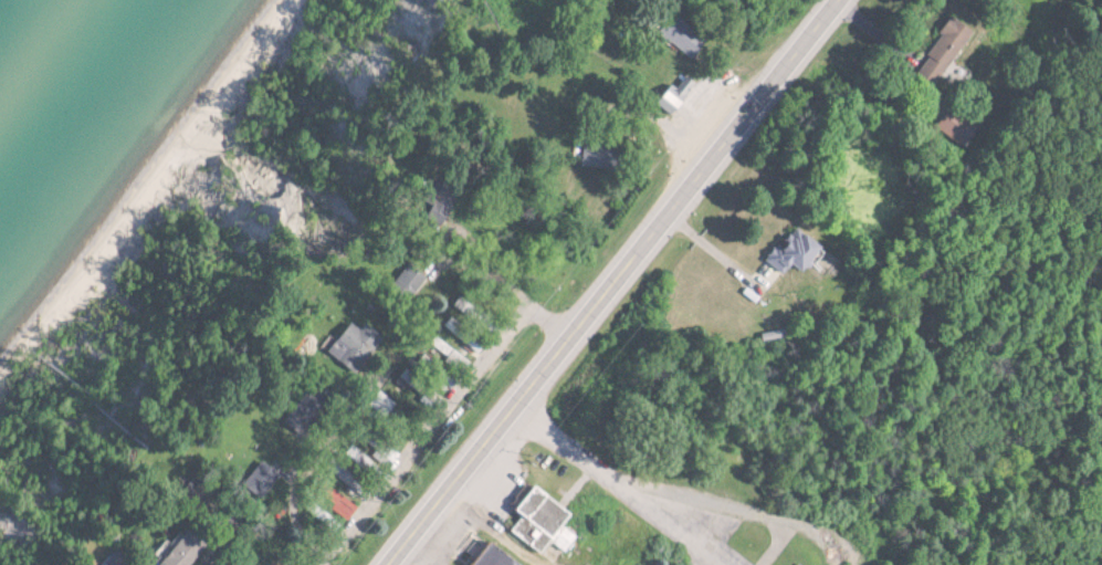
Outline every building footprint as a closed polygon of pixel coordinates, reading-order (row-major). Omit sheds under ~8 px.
[(973,32),(953,17),(916,68),(935,82),(973,32)] [(693,57),(706,38),(675,18),(663,37),(693,57)] [(581,167),(618,169),(619,146),(582,144),(581,167)] [(823,246),(807,233),(805,236),(795,229),(782,246),(777,243),(764,260),(781,273),(789,263),(803,274),(823,246)] [(426,279),(409,264),(397,277),(414,292),(426,279)] [(325,350),(351,373),(382,338),(364,321),(358,328),(350,321),(325,350)] [(573,514),(538,486),(518,512),(523,516),(512,530),(542,554),(552,542),(565,552),(578,536),(564,526),(573,514)] [(195,530),(161,564),(196,564),(212,548),(195,530)] [(495,542),(474,564),(521,564),(495,542)] [(115,557),(108,564),(125,564),(115,557)]
